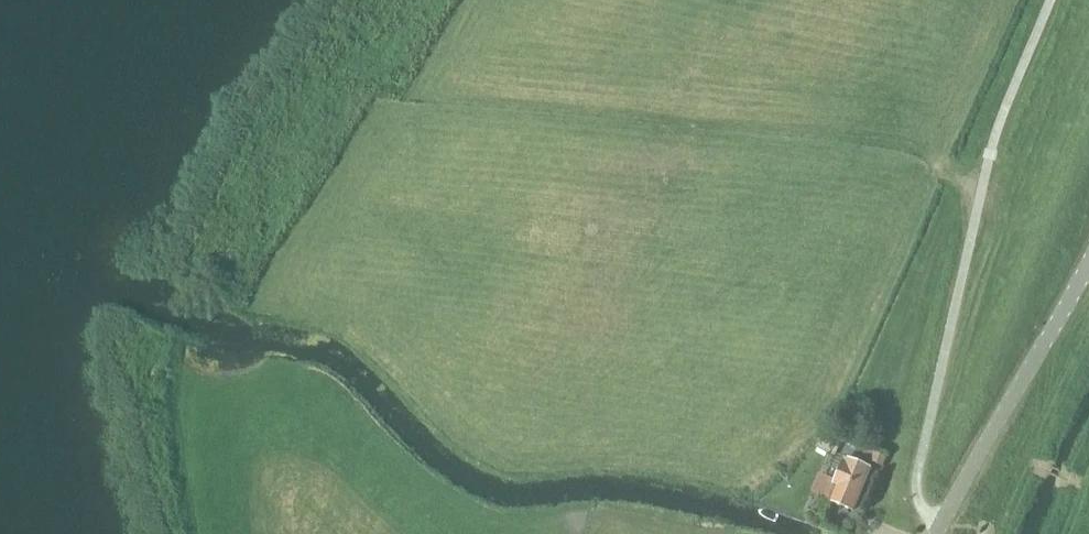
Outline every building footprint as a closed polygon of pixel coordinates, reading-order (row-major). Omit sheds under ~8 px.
[(816,449),(835,457),(838,449),(819,441),(816,449)] [(869,450),(865,460),(884,466),(887,457),(869,450)] [(832,502),(853,510),(870,468),(849,459),(832,502)]
